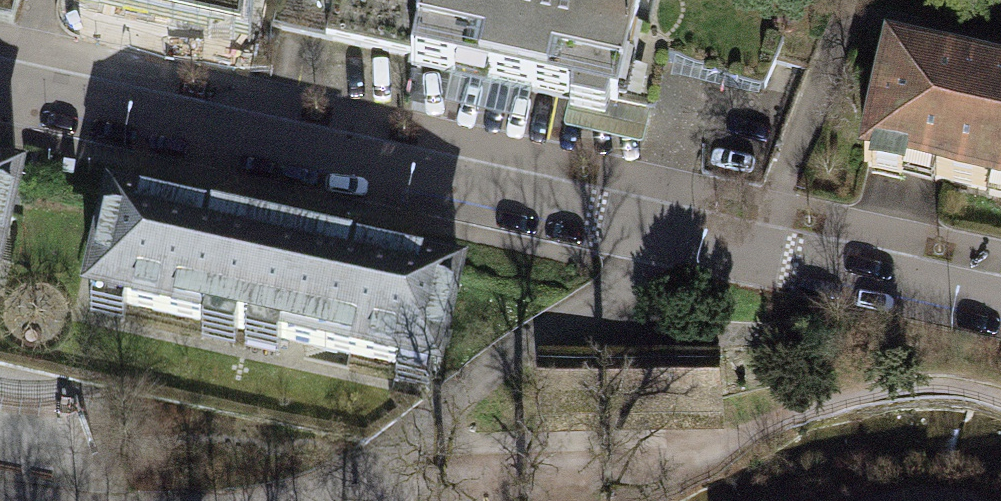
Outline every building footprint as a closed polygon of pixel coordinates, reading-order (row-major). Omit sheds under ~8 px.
[(239,25),(242,0),(115,0),(239,25)] [(319,35),(411,55),(423,0),(327,0),(319,35)] [(411,55),(409,62),(570,97),(567,111),(603,119),(606,105),(614,107),(637,3),(623,0),(423,0),(411,55)] [(894,46),(867,161),(873,162),(870,175),(902,182),(905,170),(1000,193),(1000,72),(894,46)] [(15,179),(0,175),(0,245),(15,179)] [(88,294),(255,331),(277,234),(110,196),(88,294)] [(456,273),(277,234),(255,331),(434,371),(456,273)]
